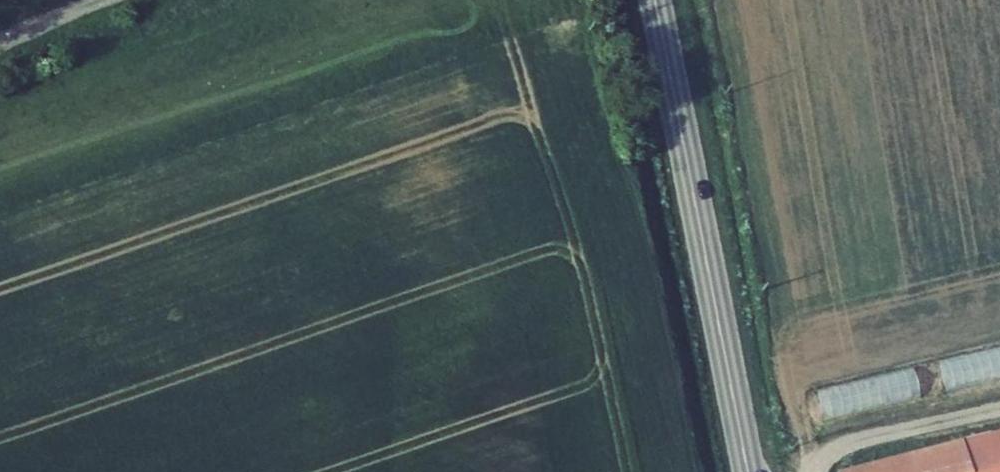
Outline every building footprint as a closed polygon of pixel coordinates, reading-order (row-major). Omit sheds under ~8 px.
[(836,471),(837,471),(999,471),(999,429),(836,471)]
